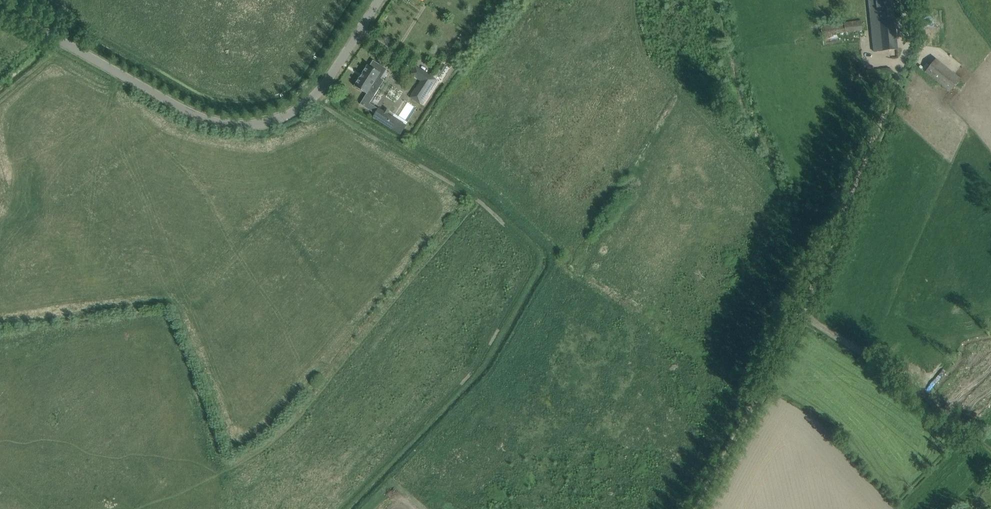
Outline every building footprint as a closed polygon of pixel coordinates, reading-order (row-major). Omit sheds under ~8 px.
[(892,0),(875,0),(876,10),(869,11),(873,52),(897,49),(892,0)] [(838,42),(837,34),(862,31),(861,20),(821,25),(823,44),(838,42)] [(950,92),(961,79),(935,59),(925,72),(950,92)] [(368,65),(354,86),(367,94),(371,88),(377,92),(384,80),(378,76),(380,73),(368,65)] [(420,104),(431,86),(436,79),(426,72),(410,97),(420,104)] [(389,127),(394,118),(378,108),(373,117),(389,127)]
